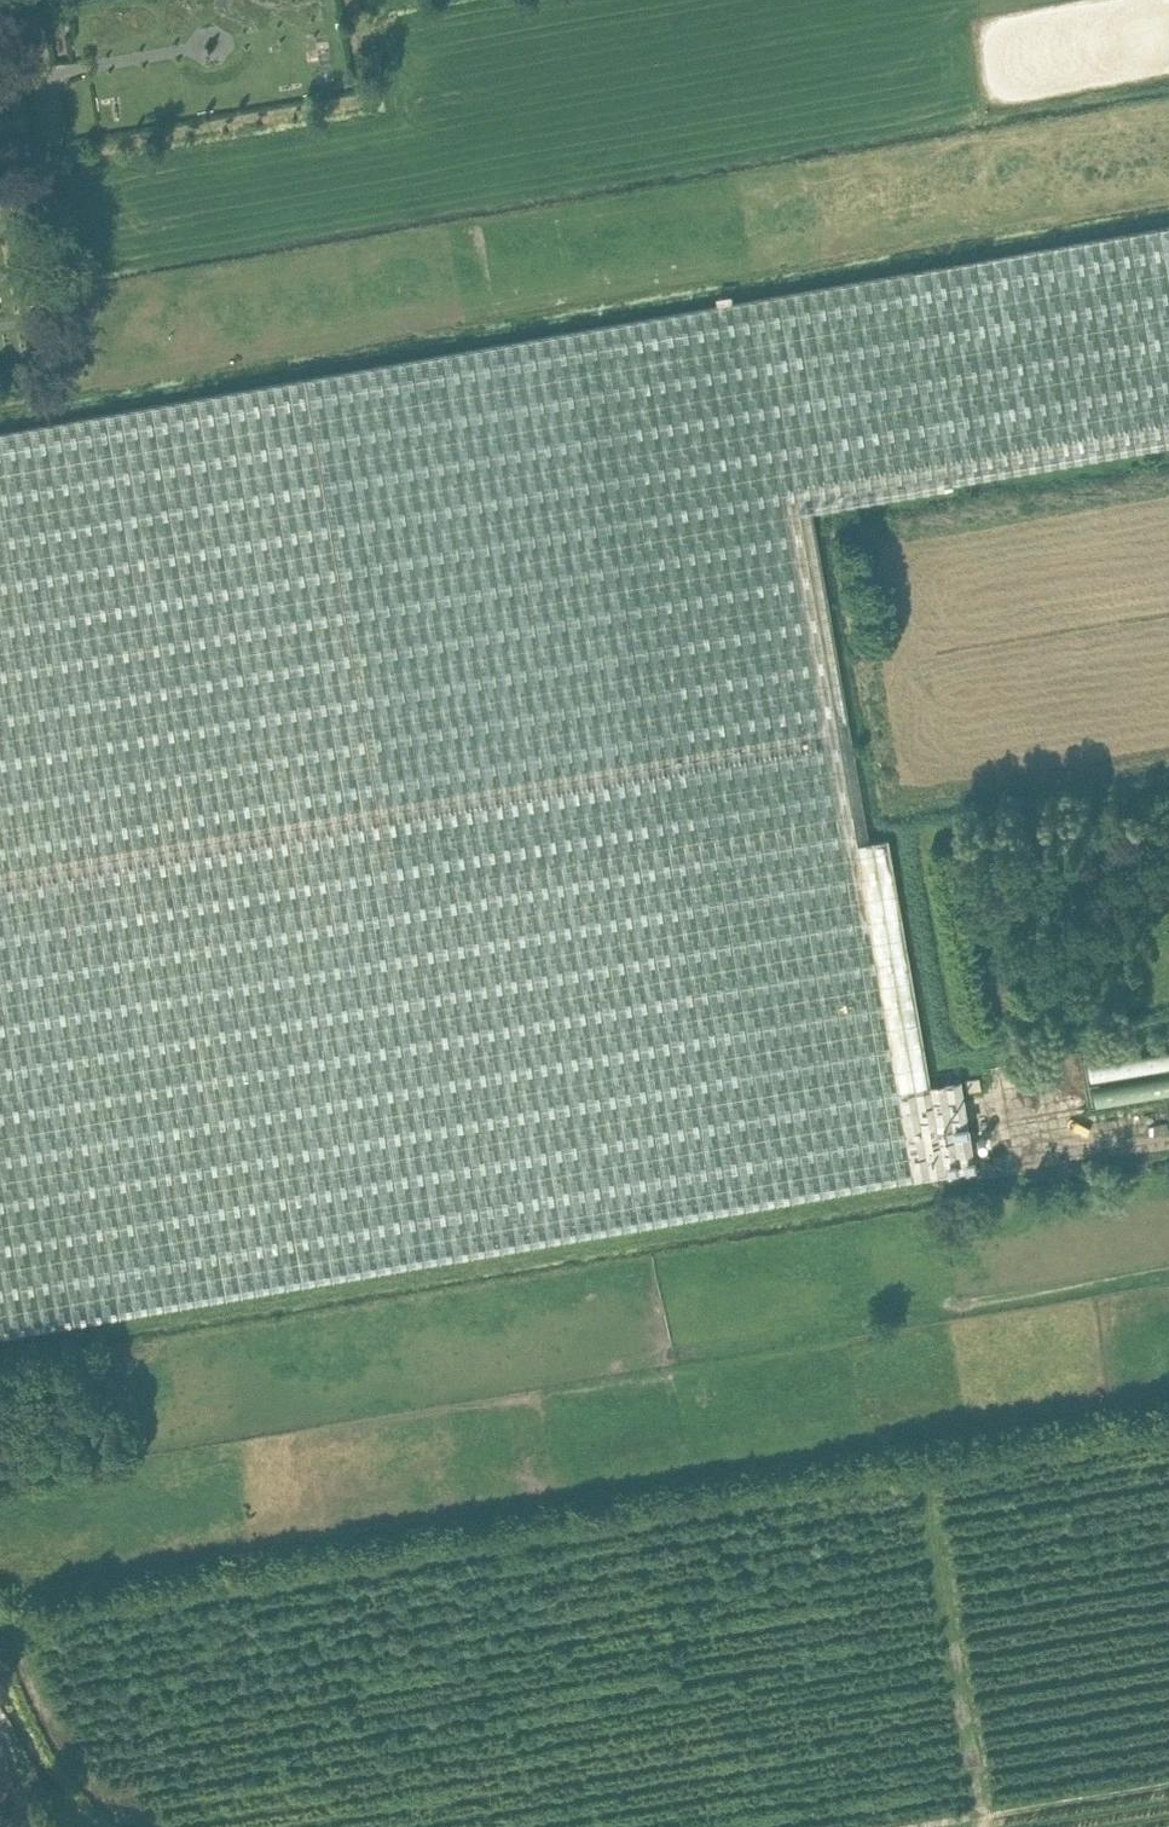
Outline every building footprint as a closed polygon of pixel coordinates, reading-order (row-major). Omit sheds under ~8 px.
[(0,439),(0,1346),(982,1167),(966,1079),(935,1085),(890,838),(872,841),(812,510),(952,485),(952,482),(1168,444),(1168,227),(0,439)] [(1083,1065),(1086,1084),(1090,1106),(1168,1092),(1168,1050),(1083,1065)] [(985,1079),(971,1081),(973,1093),(987,1091),(985,1079)] [(6,1765),(5,1765),(0,1747),(0,1787),(10,1784),(10,1785),(12,1784),(6,1765)]
